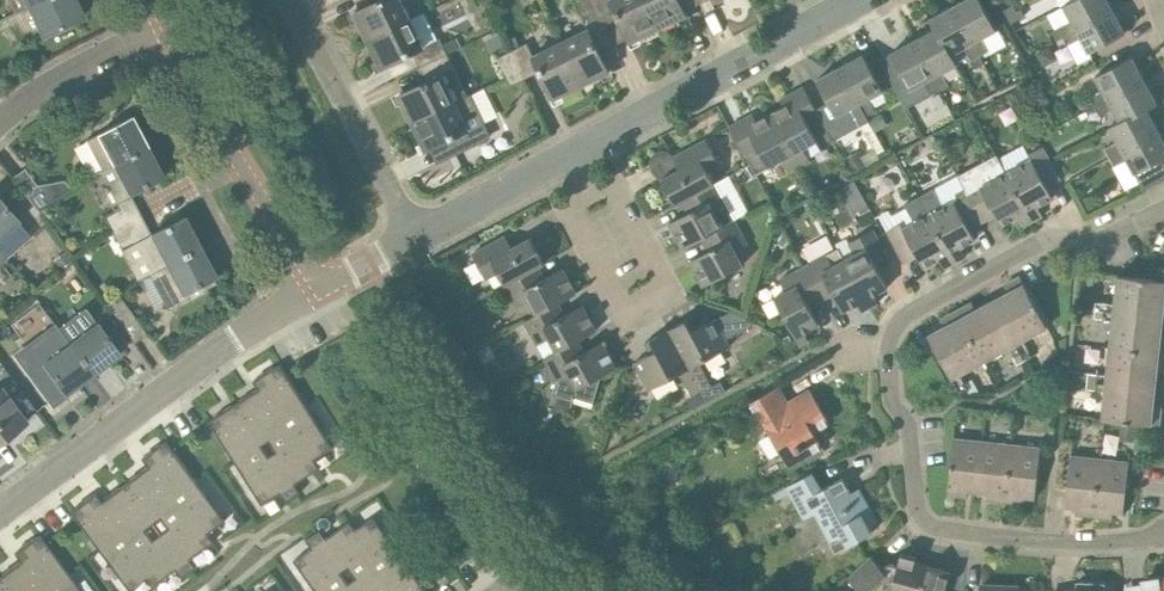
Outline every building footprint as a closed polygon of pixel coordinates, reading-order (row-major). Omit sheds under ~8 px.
[(30,6),(44,35),(83,16),(75,0),(43,0),(30,6)] [(354,12),(367,40),(410,19),(401,0),(380,0),(354,12)] [(593,0),(574,0),(586,24),(601,17),(593,0)] [(601,17),(616,10),(631,42),(659,28),(645,0),(593,0),(601,17)] [(659,28),(686,15),(679,0),(645,0),(659,28)] [(953,6),(980,56),(989,51),(982,38),(997,30),(981,0),(965,0),(953,6)] [(1113,9),(1108,0),(1076,0),(1075,1),(1065,6),(1072,20),(1058,27),(1063,36),(1076,29),(1113,9)] [(994,2),(984,7),(994,24),(1003,19),(994,2)] [(1016,11),(1012,4),(1004,9),(1011,23),(1025,16),(1021,9),(1016,11)] [(971,61),(980,56),(953,6),(931,18),(956,65),(957,64),(952,54),(964,47),(971,61)] [(1081,38),(1089,52),(1125,33),(1113,9),(1076,29),(1063,36),(1068,45),(1081,38)] [(914,40),(940,90),(949,85),(942,72),(956,65),(931,18),(930,19),(935,29),(914,40)] [(440,39),(424,47),(410,19),(367,40),(381,68),(413,52),(420,67),(447,54),(440,39)] [(1055,41),(1063,36),(1058,27),(1050,32),(1055,41)] [(560,42),(582,85),(610,72),(589,28),(560,42)] [(457,38),(443,45),(447,54),(461,47),(457,38)] [(512,50),(520,46),(516,38),(508,42),(512,50)] [(940,90),(914,40),(890,53),(910,90),(924,82),(932,95),(940,90)] [(512,50),(520,67),(526,78),(541,71),(554,99),(582,85),(560,42),(533,55),(527,43),(520,46),(512,50)] [(1055,60),(1049,48),(1037,54),(1043,66),(1055,60)] [(520,67),(512,50),(498,57),(506,74),(520,67)] [(454,68),(447,54),(420,67),(427,81),(399,95),(412,122),(456,101),(442,74),(454,68)] [(840,67),(867,117),(876,112),(868,99),(883,90),(864,54),(840,67)] [(1095,106),(1144,80),(1132,57),(1096,76),(1104,91),(1091,98),(1095,106)] [(817,80),(829,102),(845,133),(869,120),(867,117),(840,67),(817,80)] [(1113,108),(1120,121),(1110,126),(1111,128),(1121,122),(1146,108),(1157,103),(1144,80),(1095,106),(1100,115),(1113,108)] [(785,106),(770,114),(798,166),(810,160),(803,148),(817,140),(808,123),(820,116),(816,109),(804,86),(781,99),(785,106)] [(1054,109),(1045,91),(1027,101),(1037,118),(1054,109)] [(942,94),(934,98),(940,109),(948,105),(942,94)] [(470,95),(456,101),(412,122),(426,150),(449,139),(456,153),(490,137),(470,95)] [(1146,108),(1121,122),(1111,128),(1118,141),(1105,149),(1110,157),(1159,131),(1147,110),(1157,104),(1157,103),(1146,108)] [(798,166),(770,114),(757,121),(753,114),(730,126),(756,173),(781,159),(788,171),(798,166)] [(885,127),(878,115),(869,120),(875,132),(885,127)] [(100,166),(102,171),(114,164),(148,147),(131,116),(86,140),(100,166)] [(1110,157),(1114,166),(1128,159),(1144,189),(1163,180),(1163,160),(1163,159),(1163,158),(1163,141),(1159,131),(1110,157)] [(675,205),(688,198),(715,183),(708,171),(720,164),(707,139),(674,157),(680,169),(661,179),(675,205)] [(148,147),(114,164),(122,179),(107,187),(119,209),(104,217),(110,230),(111,229),(141,214),(130,194),(164,176),(148,147)] [(1006,174),(1031,222),(1043,215),(1038,206),(1053,197),(1048,187),(1061,180),(1043,147),(1029,155),(1032,160),(1007,173),(1006,174)] [(1006,174),(1007,173),(997,154),(957,176),(964,189),(982,222),(996,215),(1001,225),(1017,217),(1022,226),(1031,222),(1006,174)] [(852,173),(866,166),(860,155),(846,163),(852,173)] [(36,185),(24,169),(13,177),(39,212),(70,189),(65,181),(36,185)] [(840,187),(847,200),(861,192),(854,179),(840,187)] [(728,207),(715,183),(688,198),(694,209),(669,223),(683,248),(708,235),(723,227),(735,221),(728,207)] [(934,188),(919,196),(955,263),(966,257),(961,247),(976,239),(970,228),(982,222),(964,189),(956,193),(959,199),(944,207),(934,188)] [(1094,195),(1083,200),(1088,210),(1099,205),(1094,195)] [(955,263),(919,196),(905,204),(915,222),(903,229),(900,223),(888,229),(905,263),(918,256),(924,267),(939,259),(945,268),(955,263)] [(19,220),(0,199),(0,237),(19,220)] [(153,272),(201,247),(185,216),(152,234),(141,214),(111,229),(110,230),(121,250),(137,241),(153,272)] [(723,227),(708,235),(715,247),(690,261),(704,286),(743,265),(735,251),(748,244),(735,221),(723,227)] [(888,286),(881,273),(879,269),(891,262),(873,230),(849,242),(855,253),(844,258),(870,307),(879,302),(874,294),(888,286)] [(505,284),(532,270),(545,263),(531,237),(513,247),(506,235),(473,254),(487,279),(499,273),(505,284)] [(216,276),(201,247),(153,272),(172,308),(189,299),(190,302),(209,292),(204,283),(216,276)] [(52,259),(59,268),(70,260),(63,251),(52,259)] [(827,253),(804,266),(823,300),(834,294),(843,311),(857,303),(862,312),(870,307),(844,258),(833,264),(827,253)] [(810,307),(823,300),(804,266),(780,279),(786,290),(774,296),(800,345),(810,340),(805,332),(819,324),(810,307)] [(536,315),(552,307),(577,293),(563,268),(538,281),(532,270),(505,284),(517,308),(529,302),(536,315)] [(1158,280),(1118,275),(1115,303),(1096,301),(1095,309),(1163,316),(1163,306),(1163,280),(1158,280)] [(1014,289),(995,299),(1025,361),(1032,357),(1027,349),(1028,348),(1024,340),(1048,327),(1020,276),(1010,281),(1014,289)] [(957,310),(984,361),(1009,348),(1017,365),(1025,361),(995,299),(970,312),(966,305),(957,310)] [(558,318),(552,307),(536,315),(524,321),(537,346),(549,340),(556,352),(572,344),(597,330),(583,305),(558,318)] [(1111,347),(1163,353),(1163,342),(1160,342),(1163,316),(1095,309),(1094,317),(1114,320),(1111,347)] [(984,361),(957,310),(947,316),(951,323),(929,335),(961,395),(970,390),(972,395),(979,391),(973,379),(965,383),(960,374),(984,361)] [(668,330),(701,392),(712,386),(700,364),(730,347),(726,339),(756,323),(731,312),(731,311),(715,320),(715,318),(698,327),(692,317),(668,330)] [(92,373),(69,343),(54,322),(12,353),(49,403),(65,392),(66,393),(92,373)] [(97,322),(69,343),(92,373),(120,353),(97,322)] [(1041,362),(1062,352),(1050,327),(1029,337),(1041,362)] [(680,375),(692,396),(701,392),(668,330),(645,342),(651,353),(635,362),(650,391),(680,375)] [(461,338),(468,349),(478,343),(471,331),(461,338)] [(784,339),(788,346),(793,343),(789,335),(784,339)] [(556,352),(545,358),(557,382),(552,394),(572,400),(571,402),(592,408),(601,376),(617,367),(603,342),(578,355),(572,344),(556,352)] [(1088,380),(1155,387),(1158,363),(1163,364),(1163,353),(1111,347),(1108,374),(1089,372),(1088,380)] [(253,381),(259,390),(312,474),(320,468),(315,460),(334,448),(284,369),(280,364),(253,381)] [(1074,378),(1088,380),(1089,372),(1075,371),(1074,378)] [(1153,413),(1154,400),(1155,387),(1088,380),(1087,389),(1106,392),(1103,419),(1121,421),(1128,422),(1135,423),(1136,423),(1160,425),(1161,414),(1153,413)] [(701,392),(706,400),(726,390),(721,382),(712,386),(701,392)] [(788,402),(779,386),(751,402),(789,466),(806,456),(823,446),(814,431),(830,422),(810,389),(788,402)] [(26,423),(1,388),(0,389),(0,443),(26,423)] [(294,497),(301,493),(296,484),(312,474),(259,390),(235,405),(259,444),(268,438),(276,451),(267,456),(294,497)] [(706,400),(701,392),(692,396),(686,399),(691,408),(706,400)] [(262,505),(281,494),(286,502),(294,497),(267,456),(259,444),(235,405),(209,421),(262,505)] [(1121,421),(1120,437),(1134,439),(1136,423),(1135,423),(1128,422),(1121,421)] [(954,438),(948,495),(967,497),(968,491),(978,492),(982,441),(954,438)] [(208,534),(226,521),(167,441),(141,460),(147,468),(206,548),(214,542),(208,534)] [(982,441),(978,492),(988,493),(987,500),(1005,501),(1011,444),(982,441)] [(1041,447),(1011,444),(1005,501),(1024,503),(1025,497),(1036,498),(1041,447)] [(566,468),(571,453),(552,447),(547,462),(566,468)] [(1094,516),(1100,458),(1071,455),(1065,506),(1076,507),(1076,514),(1094,516)] [(1129,461),(1100,458),(1094,516),(1113,518),(1113,511),(1124,512),(1129,461)] [(147,468),(124,485),(151,521),(160,515),(169,527),(160,533),(190,573),(197,567),(191,559),(206,548),(147,468)] [(822,490),(812,472),(786,486),(773,493),(777,500),(790,493),(804,519),(815,513),(837,552),(873,532),(870,527),(878,523),(859,488),(851,493),(843,478),(822,490)] [(144,527),(151,521),(124,485),(101,502),(161,582),(177,570),(183,578),(190,573),(160,533),(153,539),(144,527)] [(153,587),(161,582),(101,502),(95,493),(70,512),(75,519),(128,590),(131,590),(147,579),(153,587)] [(426,590),(425,589),(374,516),(356,529),(350,521),(342,526),(388,590),(427,590),(426,590)] [(342,526),(326,538),(320,530),(313,535),(338,570),(347,563),(356,576),(347,583),(353,590),(388,590),(342,526)] [(14,554),(20,562),(42,590),(81,590),(44,541),(40,535),(14,554)] [(338,570),(313,535),(306,540),(312,548),(294,561),(315,590),(353,590),(347,583),(338,570)] [(871,555),(848,577),(863,590),(868,590),(881,580),(893,584),(891,590),(946,590),(951,573),(915,563),(917,557),(910,555),(908,560),(900,558),(898,565),(893,564),(890,563),(887,565),(883,568),(871,555)] [(20,562),(0,577),(0,583),(6,590),(42,590),(20,562)] [(1143,581),(1145,590),(1163,590),(1163,578),(1143,581)] [(1092,581),(1091,590),(1071,588),(1071,590),(1110,590),(1104,590),(1104,582),(1092,581)]
